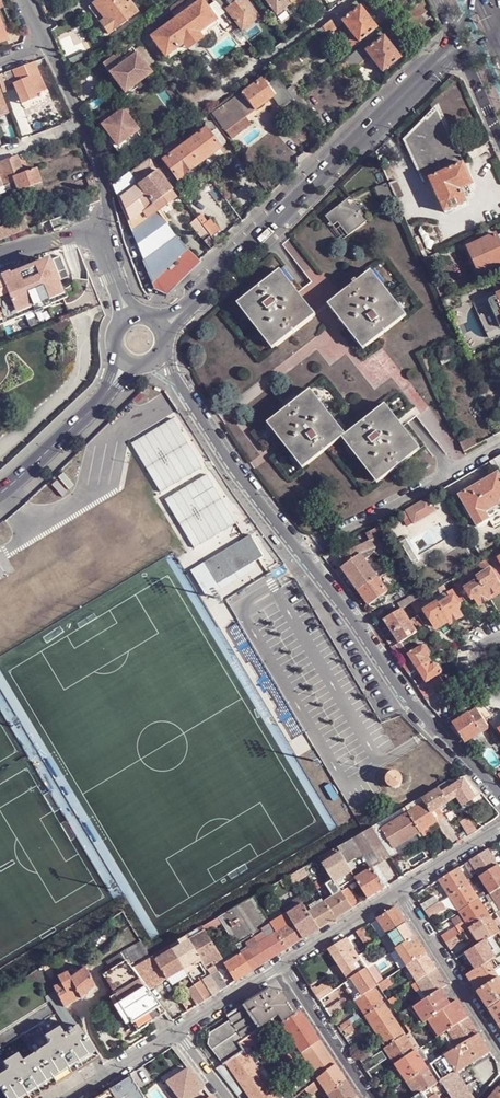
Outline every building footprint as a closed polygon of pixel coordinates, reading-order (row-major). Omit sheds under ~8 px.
[(128,0),(98,0),(91,5),(89,6),(100,22),(108,33),(137,12),(128,0)] [(165,57),(166,56),(177,48),(187,40),(192,46),(198,41),(193,36),(205,28),(215,20),(217,19),(202,0),(200,0),(194,4),(175,18),(161,28),(150,36),(165,57)] [(191,0),(183,0),(176,6),(170,11),(175,18),(194,4),(191,0)] [(235,7),(232,3),(237,0),(227,0),(224,2),(230,10),(235,7)] [(245,0),(237,0),(232,3),(235,7),(230,10),(228,12),(241,29),(243,28),(243,29),(245,29),(250,26),(250,25),(249,23),(253,20),(251,16),(255,13),(245,0)] [(288,0),(265,0),(273,11),(288,0)] [(288,0),(273,11),(276,15),(282,22),(289,17),(288,14),(290,12),(286,7),(291,4),(288,0)] [(332,19),(337,26),(342,23),(340,21),(358,7),(354,2),(332,19)] [(376,28),(359,7),(358,7),(340,21),(342,23),(346,28),(348,31),(352,36),(358,43),(376,28)] [(302,28),(307,25),(300,16),(296,19),(302,28)] [(332,19),(321,27),(324,31),(327,35),(328,34),(337,26),(332,19)] [(205,28),(207,31),(217,23),(215,20),(205,28)] [(286,40),(291,36),(283,25),(277,28),(286,40)] [(207,31),(205,28),(193,36),(198,41),(209,33),(207,31)] [(350,48),(358,43),(352,36),(344,41),(350,48)] [(400,58),(383,37),(371,46),(365,51),(366,54),(382,73),(400,58)] [(177,48),(179,51),(180,53),(192,46),(187,40),(177,48)] [(368,42),(361,47),(365,51),(371,46),(368,42)] [(252,48),(260,59),(267,53),(260,43),(252,48)] [(364,60),(362,57),(366,54),(365,51),(361,47),(347,59),(345,60),(351,69),(352,70),(364,60)] [(179,51),(177,48),(166,56),(168,59),(179,51)] [(103,63),(124,92),(136,84),(150,73),(136,53),(124,62),(117,52),(103,63)] [(347,72),(351,69),(345,60),(341,64),(347,72)] [(44,90),(36,67),(37,67),(35,61),(32,62),(0,74),(0,85),(1,89),(11,85),(9,79),(15,76),(24,99),(44,90)] [(261,78),(241,93),(253,110),(274,95),(261,78)] [(137,87),(136,84),(124,92),(126,94),(137,87)] [(293,86),(287,90),(289,93),(293,99),(295,100),(300,96),(293,86)] [(253,110),(241,93),(224,104),(212,113),(225,131),(226,130),(245,116),(253,110)] [(289,101),(293,99),(289,93),(285,95),(289,101)] [(300,96),(295,100),(301,109),(307,104),(300,96)] [(123,109),(101,124),(117,146),(138,130),(123,109)] [(454,150),(437,112),(406,140),(413,155),(419,152),(430,179),(446,214),(467,204),(465,199),(473,196),(469,188),(474,186),(457,149),(454,150)] [(250,122),(245,116),(226,130),(230,137),(250,122)] [(225,143),(210,122),(207,122),(204,122),(204,123),(204,128),(219,147),(225,143)] [(219,147),(204,128),(183,144),(198,163),(219,147)] [(198,163),(183,144),(181,145),(162,159),(162,160),(166,165),(176,178),(177,179),(198,163)] [(155,152),(150,156),(158,167),(160,170),(166,165),(162,160),(162,159),(159,156),(158,156),(155,152)] [(419,152),(413,155),(425,182),(430,179),(419,152)] [(0,162),(0,178),(2,185),(3,186),(14,182),(16,187),(17,190),(41,181),(36,167),(22,172),(16,156),(0,162)] [(128,172),(137,184),(155,170),(158,167),(150,156),(128,172)] [(170,183),(176,178),(166,165),(160,170),(170,183)] [(136,184),(151,204),(162,196),(170,190),(155,170),(137,184),(136,184)] [(265,190),(270,186),(259,170),(254,174),(265,190)] [(143,259),(175,236),(156,210),(151,204),(136,184),(137,184),(128,172),(112,184),(116,194),(143,259)] [(3,186),(5,192),(16,187),(14,182),(3,186)] [(385,206),(396,201),(388,183),(377,188),(385,206)] [(93,202),(88,189),(45,206),(51,219),(64,214),(93,202)] [(162,196),(167,202),(175,196),(170,190),(162,196)] [(167,202),(162,196),(151,204),(156,210),(167,202)] [(350,236),(369,222),(357,206),(354,209),(347,201),(328,216),(335,225),(339,222),(350,236)] [(49,219),(54,231),(69,225),(64,214),(51,219),(49,219)] [(203,240),(210,235),(206,230),(196,217),(189,223),(203,240)] [(28,228),(24,218),(15,222),(19,232),(28,228)] [(15,222),(0,228),(0,239),(19,232),(15,222)] [(210,235),(216,243),(222,239),(212,225),(206,230),(210,235)] [(166,294),(199,262),(198,261),(176,235),(175,236),(143,259),(142,260),(154,289),(166,294)] [(210,249),(216,243),(210,235),(203,240),(210,249)] [(499,266),(499,247),(495,237),(495,235),(467,248),(480,275),(499,266)] [(435,264),(446,259),(442,252),(424,260),(428,268),(435,264)] [(52,258),(60,279),(68,276),(60,255),(52,258)] [(14,311),(17,317),(25,314),(24,310),(39,303),(41,308),(50,305),(47,297),(61,291),(60,288),(48,260),(33,266),(34,267),(27,270),(10,277),(9,274),(0,277),(0,278),(1,280),(0,280),(0,317),(14,311)] [(27,270),(24,264),(0,274),(0,277),(9,274),(10,277),(27,270)] [(433,280),(439,278),(436,273),(438,272),(435,264),(428,268),(433,280)] [(301,290),(284,267),(281,270),(298,293),(301,290)] [(272,349),(315,315),(298,293),(281,270),(237,304),(272,349)] [(364,350),(406,316),(372,271),(368,273),(367,273),(366,273),(367,275),(357,282),(356,280),(353,282),(355,284),(328,304),(364,350)] [(441,300),(449,297),(440,277),(439,278),(433,280),(441,300)] [(60,302),(66,302),(64,297),(61,291),(47,297),(50,305),(41,308),(39,303),(24,310),(25,314),(17,317),(14,311),(0,317),(0,328),(60,302)] [(441,300),(447,313),(453,310),(463,306),(457,293),(449,297),(441,300)] [(491,299),(499,319),(499,320),(499,294),(497,295),(498,297),(491,299)] [(428,372),(433,369),(426,354),(422,357),(428,372)] [(342,437),(345,435),(310,390),(267,424),(302,469),(342,437)] [(377,483),(420,450),(385,404),(342,437),(377,483)] [(173,419),(131,444),(161,493),(203,467),(173,419)] [(464,452),(477,445),(473,437),(460,444),(464,452)] [(479,528),(490,521),(486,513),(499,505),(499,475),(499,473),(483,482),(480,484),(460,496),(479,528)] [(207,474),(165,499),(195,548),(237,523),(207,474)] [(414,516),(429,507),(425,500),(410,509),(414,516)] [(490,521),(499,515),(499,505),(486,513),(490,521)] [(371,540),(383,534),(379,526),(368,533),(371,540)] [(251,535),(204,563),(216,585),(251,564),(264,556),(251,535)] [(359,590),(378,577),(361,553),(342,567),(359,590)] [(499,553),(491,557),(496,566),(499,571),(499,555),(499,553)] [(499,584),(499,571),(496,566),(491,557),(485,561),(479,564),(484,573),(478,577),(479,580),(489,596),(490,595),(492,597),(499,593),(499,590),(499,589),(498,585),(499,584)] [(255,569),(251,564),(216,585),(204,563),(192,571),(207,598),(255,569)] [(370,605),(389,591),(378,577),(359,590),(360,591),(370,605)] [(479,580),(467,587),(467,589),(466,589),(468,592),(467,592),(470,597),(472,596),(475,597),(479,603),(481,604),(489,598),(490,597),(489,596),(479,580)] [(460,592),(465,600),(470,597),(467,592),(468,592),(466,589),(467,589),(463,581),(460,582),(456,585),(460,592)] [(435,598),(448,590),(444,585),(432,592),(435,598)] [(450,620),(450,622),(452,622),(461,617),(461,615),(457,608),(458,605),(465,600),(460,592),(440,605),(450,620)] [(416,610),(427,604),(423,597),(411,604),(416,610)] [(439,602),(426,610),(426,612),(428,615),(426,616),(429,620),(430,619),(434,620),(439,627),(450,620),(440,605),(439,602)] [(389,626),(407,616),(403,609),(385,620),(389,626)] [(393,632),(410,621),(407,616),(389,626),(393,632)] [(419,616),(413,619),(420,631),(426,627),(419,616)] [(393,632),(396,637),(414,626),(410,621),(393,632)] [(402,642),(417,633),(414,626),(396,637),(400,643),(402,642)] [(397,656),(407,651),(402,642),(400,643),(392,648),(397,656)] [(418,668),(430,661),(428,656),(430,656),(430,652),(426,645),(422,644),(408,654),(415,664),(418,668)] [(426,681),(427,683),(433,679),(442,674),(442,671),(438,664),(434,663),(433,664),(430,661),(418,668),(416,670),(409,674),(410,676),(412,679),(419,675),(420,676),(422,674),(425,679),(426,681)] [(413,665),(406,670),(409,674),(416,670),(413,665)] [(417,686),(425,699),(435,692),(435,693),(440,690),(433,679),(427,683),(426,681),(425,679),(416,685),(417,686)] [(486,721),(492,717),(484,705),(479,709),(486,721)] [(465,743),(483,732),(470,713),(453,724),(460,734),(464,741),(465,743)] [(390,770),(386,774),(384,779),(384,783),(386,785),(393,789),(399,787),(397,773),(396,771),(395,770),(392,770),(390,770)] [(475,798),(463,779),(448,789),(441,793),(447,803),(457,797),(462,805),(462,806),(475,798)] [(448,789),(446,786),(444,783),(437,788),(439,789),(441,793),(448,789)] [(430,813),(447,803),(441,793),(439,789),(422,800),(424,803),(430,813)] [(416,801),(419,807),(424,803),(422,800),(421,798),(416,801)] [(420,832),(436,823),(433,818),(430,813),(424,803),(419,807),(408,813),(420,832)] [(405,808),(377,824),(380,829),(408,812),(405,808)] [(420,832),(408,813),(408,812),(380,829),(392,848),(393,849),(418,834),(420,832)] [(459,822),(468,837),(476,831),(468,817),(459,822)] [(420,832),(424,838),(440,828),(437,824),(436,823),(420,832)] [(372,828),(386,851),(392,848),(380,829),(377,824),(372,828)] [(446,824),(440,828),(444,835),(448,842),(449,844),(456,840),(446,824)] [(372,828),(352,839),(360,854),(367,864),(369,863),(370,864),(372,868),(377,865),(390,857),(386,851),(372,828)] [(360,854),(352,839),(336,848),(338,851),(346,863),(360,854)] [(499,863),(499,854),(494,845),(489,848),(498,864),(499,863)] [(336,848),(319,859),(321,861),(338,851),(336,848)] [(386,851),(390,857),(396,853),(393,849),(392,848),(386,851)] [(470,859),(480,876),(498,864),(489,848),(470,859)] [(321,861),(333,880),(334,881),(351,871),(346,863),(338,851),(321,861)] [(352,873),(354,877),(355,879),(372,868),(370,864),(369,863),(367,864),(352,873)] [(490,892),(499,886),(499,866),(498,864),(480,876),(490,892)] [(385,888),(389,885),(377,865),(372,868),(385,888)] [(439,879),(450,895),(469,882),(459,866),(439,879)] [(307,876),(302,868),(285,878),(287,880),(297,874),(301,879),(307,876)] [(385,888),(372,868),(355,879),(368,899),(385,888)] [(334,881),(337,887),(354,877),(352,873),(351,871),(334,881)] [(330,899),(341,892),(340,890),(337,887),(334,881),(333,880),(321,887),(330,899)] [(450,895),(460,911),(480,898),(477,895),(469,882),(450,895)] [(490,892),(499,907),(499,886),(490,892)] [(253,897),(257,902),(273,892),(269,887),(253,897)] [(323,899),(325,902),(330,899),(321,887),(317,890),(323,899)] [(358,905),(347,888),(343,891),(341,892),(351,909),(358,905)] [(336,919),(351,909),(341,892),(330,899),(325,902),(336,919)] [(499,909),(499,907),(490,892),(486,895),(488,898),(496,911),(499,909)] [(421,903),(426,910),(440,901),(436,894),(421,903)] [(234,908),(252,934),(270,923),(257,902),(253,897),(234,908)] [(460,911),(470,926),(490,914),(482,901),(480,898),(460,911)] [(482,901),(490,914),(495,911),(496,911),(488,898),(482,901)] [(426,910),(430,916),(444,906),(442,903),(441,900),(440,901),(426,910)] [(319,929),(336,919),(325,902),(322,904),(308,913),(319,929)] [(304,905),(297,909),(300,914),(301,917),(308,913),(304,905)] [(404,918),(396,905),(378,917),(388,933),(407,921),(404,918)] [(258,944),(252,934),(234,908),(218,917),(221,922),(241,955),(258,944)] [(460,911),(455,914),(465,930),(470,926),(460,911)] [(302,939),(319,929),(308,913),(301,917),(292,923),(302,939)] [(290,920),(292,923),(301,917),(300,914),(290,920)] [(470,926),(480,943),(485,939),(499,930),(490,914),(470,926)] [(218,917),(208,923),(212,928),(221,922),(218,917)] [(378,917),(371,922),(381,937),(388,933),(378,917)] [(416,935),(407,921),(388,933),(398,947),(416,935)] [(268,960),(286,949),(276,932),(270,923),(252,934),(258,944),(268,960)] [(276,932),(286,949),(302,939),(292,923),(276,932)] [(461,932),(457,925),(442,934),(446,941),(461,932)] [(367,946),(374,942),(363,926),(356,931),(367,946)] [(470,926),(465,930),(474,947),(480,943),(470,926)] [(196,930),(189,934),(192,939),(200,934),(196,930)] [(192,939),(189,941),(200,959),(203,964),(204,965),(204,966),(214,961),(215,963),(222,959),(216,950),(205,932),(200,934),(192,939)] [(466,939),(461,932),(446,941),(450,948),(466,939)] [(426,951),(416,935),(398,947),(397,948),(407,964),(426,951)] [(189,941),(186,936),(178,941),(181,945),(189,941)] [(343,939),(342,940),(357,962),(363,970),(367,967),(368,967),(359,954),(349,939),(347,936),(343,939)] [(465,952),(476,968),(486,961),(491,958),(496,956),(485,939),(480,943),(474,947),(465,952)] [(352,977),(360,973),(354,964),(357,962),(342,940),(328,948),(338,964),(348,979),(352,977)] [(200,959),(189,941),(181,945),(172,951),(184,969),(200,959)] [(140,942),(120,953),(125,960),(126,960),(132,967),(150,957),(140,942)] [(241,955),(251,972),(268,960),(258,944),(241,955)] [(169,946),(155,954),(158,959),(172,950),(169,946)] [(366,949),(359,954),(368,967),(373,964),(376,961),(370,951),(366,949)] [(167,979),(179,972),(184,969),(172,951),(172,950),(158,959),(155,960),(167,979)] [(418,980),(437,967),(426,951),(407,964),(416,977),(418,980)] [(106,962),(110,969),(125,960),(120,953),(106,962)] [(491,958),(495,964),(499,961),(499,958),(498,954),(496,956),(491,958)] [(235,982),(251,972),(241,955),(225,965),(231,975),(235,982)] [(167,979),(155,960),(152,956),(150,957),(132,967),(131,968),(146,987),(149,990),(167,979)] [(486,961),(497,977),(499,976),(499,972),(495,964),(491,958),(486,961)] [(184,969),(186,974),(203,964),(200,959),(184,969)] [(146,987),(131,968),(132,967),(126,960),(125,960),(110,969),(102,974),(114,994),(120,1003),(146,987)] [(467,974),(478,990),(497,977),(486,961),(476,968),(467,974)] [(348,979),(338,964),(335,966),(345,982),(348,979)] [(378,984),(383,980),(373,964),(368,967),(367,967),(378,984)] [(7,1069),(3,1063),(18,1054),(22,1059),(49,1043),(46,1037),(60,1028),(63,1033),(69,1030),(67,1027),(74,1022),(69,1013),(64,1007),(52,986),(42,967),(0,995),(0,1073),(7,1069)] [(94,985),(83,967),(69,978),(57,984),(52,986),(64,1007),(72,1002),(80,998),(94,985)] [(374,986),(378,984),(367,967),(363,970),(360,973),(352,977),(363,993),(374,986)] [(448,983),(437,967),(418,980),(417,980),(419,983),(428,996),(440,989),(441,988),(448,983)] [(218,971),(210,976),(219,991),(226,987),(227,987),(218,971)] [(65,972),(54,978),(57,984),(69,978),(65,972)] [(179,972),(167,979),(170,984),(182,977),(179,972)] [(203,979),(213,995),(219,991),(210,976),(210,975),(203,979)] [(231,975),(226,978),(231,984),(235,982),(231,975)] [(394,982),(390,976),(383,980),(378,984),(382,990),(394,982)] [(488,1006),(499,998),(499,977),(499,976),(497,977),(478,990),(488,1006)] [(345,982),(344,982),(356,998),(363,993),(352,977),(348,979),(345,982)] [(311,986),(319,998),(324,996),(331,991),(322,979),(311,986)] [(210,997),(200,981),(194,985),(204,1001),(210,997)] [(194,985),(188,989),(197,1004),(198,1005),(204,1001),(194,985)] [(384,1002),(374,986),(363,993),(356,998),(355,999),(365,1015),(384,1002)] [(159,1004),(149,990),(146,987),(120,1003),(130,1018),(131,1021),(159,1004)] [(261,1027),(279,1015),(284,1023),(299,1012),(285,990),(271,987),(246,1003),(261,1027)] [(423,999),(412,1007),(422,1023),(426,1021),(438,1012),(450,1004),(440,989),(428,996),(423,999)] [(388,999),(399,1015),(406,1010),(395,995),(388,999)] [(328,1002),(324,996),(319,998),(323,1005),(328,1002)] [(64,1007),(69,1013),(79,1007),(80,998),(72,1002),(64,1007)] [(347,1004),(343,998),(326,1009),(330,1015),(332,1014),(335,1012),(347,1004)] [(499,1022),(499,998),(488,1006),(499,1022)] [(469,1016),(458,1000),(451,1004),(450,1004),(438,1012),(447,1026),(449,1029),(469,1016)] [(395,1018),(384,1002),(365,1015),(376,1031),(395,1018)] [(120,1003),(115,1006),(125,1022),(130,1018),(120,1003)] [(243,1040),(261,1027),(246,1003),(227,1015),(231,1019),(243,1040)] [(131,1021),(138,1031),(148,1025),(147,1023),(150,1022),(166,1012),(159,1004),(131,1021)] [(311,1025),(302,1011),(299,1012),(284,1023),(283,1023),(302,1052),(321,1040),(311,1025)] [(438,1012),(426,1021),(437,1037),(440,1035),(445,1032),(443,1029),(447,1026),(438,1012)] [(240,1042),(244,1050),(245,1049),(250,1046),(278,1026),(283,1023),(284,1023),(279,1015),(261,1027),(243,1040),(240,1042)] [(479,1032),(469,1016),(449,1029),(448,1029),(459,1045),(479,1032)] [(138,1031),(131,1021),(130,1018),(125,1022),(129,1028),(133,1034),(138,1031)] [(341,1027),(343,1029),(344,1029),(352,1024),(353,1023),(349,1018),(340,1025),(341,1027)] [(405,1034),(395,1018),(376,1031),(386,1047),(405,1034)] [(243,1040),(231,1019),(210,1032),(209,1043),(224,1064),(225,1063),(226,1062),(244,1050),(240,1042),(243,1040)] [(50,1088),(90,1063),(98,1058),(82,1034),(79,1027),(74,1022),(67,1027),(69,1030),(63,1033),(60,1028),(46,1037),(49,1043),(22,1059),(18,1054),(3,1063),(7,1069),(0,1073),(0,1089),(6,1097),(34,1097),(50,1088)] [(405,1024),(410,1031),(414,1029),(410,1022),(405,1024)] [(307,1069),(311,1066),(302,1052),(283,1023),(278,1026),(307,1069)] [(352,1024),(344,1029),(345,1032),(348,1031),(349,1033),(354,1028),(352,1024)] [(414,1029),(410,1031),(420,1048),(428,1043),(430,1041),(429,1039),(423,1042),(418,1035),(414,1028),(414,1029)] [(451,1051),(459,1045),(448,1029),(445,1032),(440,1035),(451,1051)] [(491,1050),(479,1032),(459,1045),(451,1051),(445,1054),(457,1072),(458,1071),(465,1066),(489,1051),(491,1050)] [(416,1051),(405,1034),(386,1047),(385,1048),(396,1064),(416,1051)] [(336,1064),(321,1040),(302,1052),(311,1066),(319,1077),(336,1064)] [(438,1059),(428,1043),(420,1048),(431,1064),(438,1059)] [(284,1097),(250,1046),(245,1049),(278,1097),(284,1097)] [(245,1049),(244,1050),(226,1062),(251,1097),(278,1097),(245,1049)] [(359,1058),(362,1063),(365,1061),(373,1056),(374,1055),(371,1050),(359,1058)] [(427,1066),(416,1051),(396,1064),(406,1080),(412,1076),(427,1066)] [(465,1066),(468,1070),(492,1055),(489,1051),(465,1066)] [(452,1095),(467,1085),(465,1082),(458,1071),(457,1072),(445,1054),(438,1059),(431,1064),(434,1068),(439,1076),(441,1080),(452,1095)] [(347,1080),(336,1064),(319,1077),(318,1078),(323,1084),(329,1094),(347,1080)] [(307,1069),(286,1086),(289,1089),(295,1097),(305,1088),(318,1078),(319,1077),(311,1066),(307,1069)] [(412,1076),(423,1092),(432,1086),(437,1082),(435,1079),(430,1071),(427,1066),(412,1076)] [(468,1070),(465,1066),(458,1071),(465,1082),(472,1077),(468,1070)] [(181,1097),(189,1097),(199,1092),(204,1088),(189,1069),(169,1082),(181,1097)] [(491,1071),(475,1089),(481,1094),(497,1076),(491,1071)] [(134,1078),(132,1076),(116,1086),(117,1087),(120,1085),(122,1086),(134,1078)] [(465,1082),(467,1085),(475,1081),(472,1077),(465,1082)] [(134,1078),(122,1086),(120,1085),(117,1087),(117,1089),(113,1092),(117,1097),(143,1097),(145,1096),(134,1078)] [(323,1084),(318,1078),(305,1088),(310,1094),(316,1090),(323,1084)] [(347,1080),(329,1094),(331,1096),(332,1097),(355,1097),(358,1096),(347,1080)] [(316,1090),(321,1097),(324,1097),(329,1094),(323,1084),(316,1090)] [(472,1093),(467,1085),(452,1095),(454,1097),(475,1097),(472,1093)] [(432,1086),(423,1092),(414,1097),(440,1097),(432,1086)] [(499,1087),(489,1097),(499,1097),(499,1088),(499,1087)] [(113,1092),(112,1089),(97,1097),(117,1097),(113,1092)] [(295,1097),(289,1089),(286,1092),(288,1094),(291,1097),(293,1097),(295,1097)] [(472,1093),(475,1097),(478,1097),(481,1094),(475,1089),(472,1093)]
